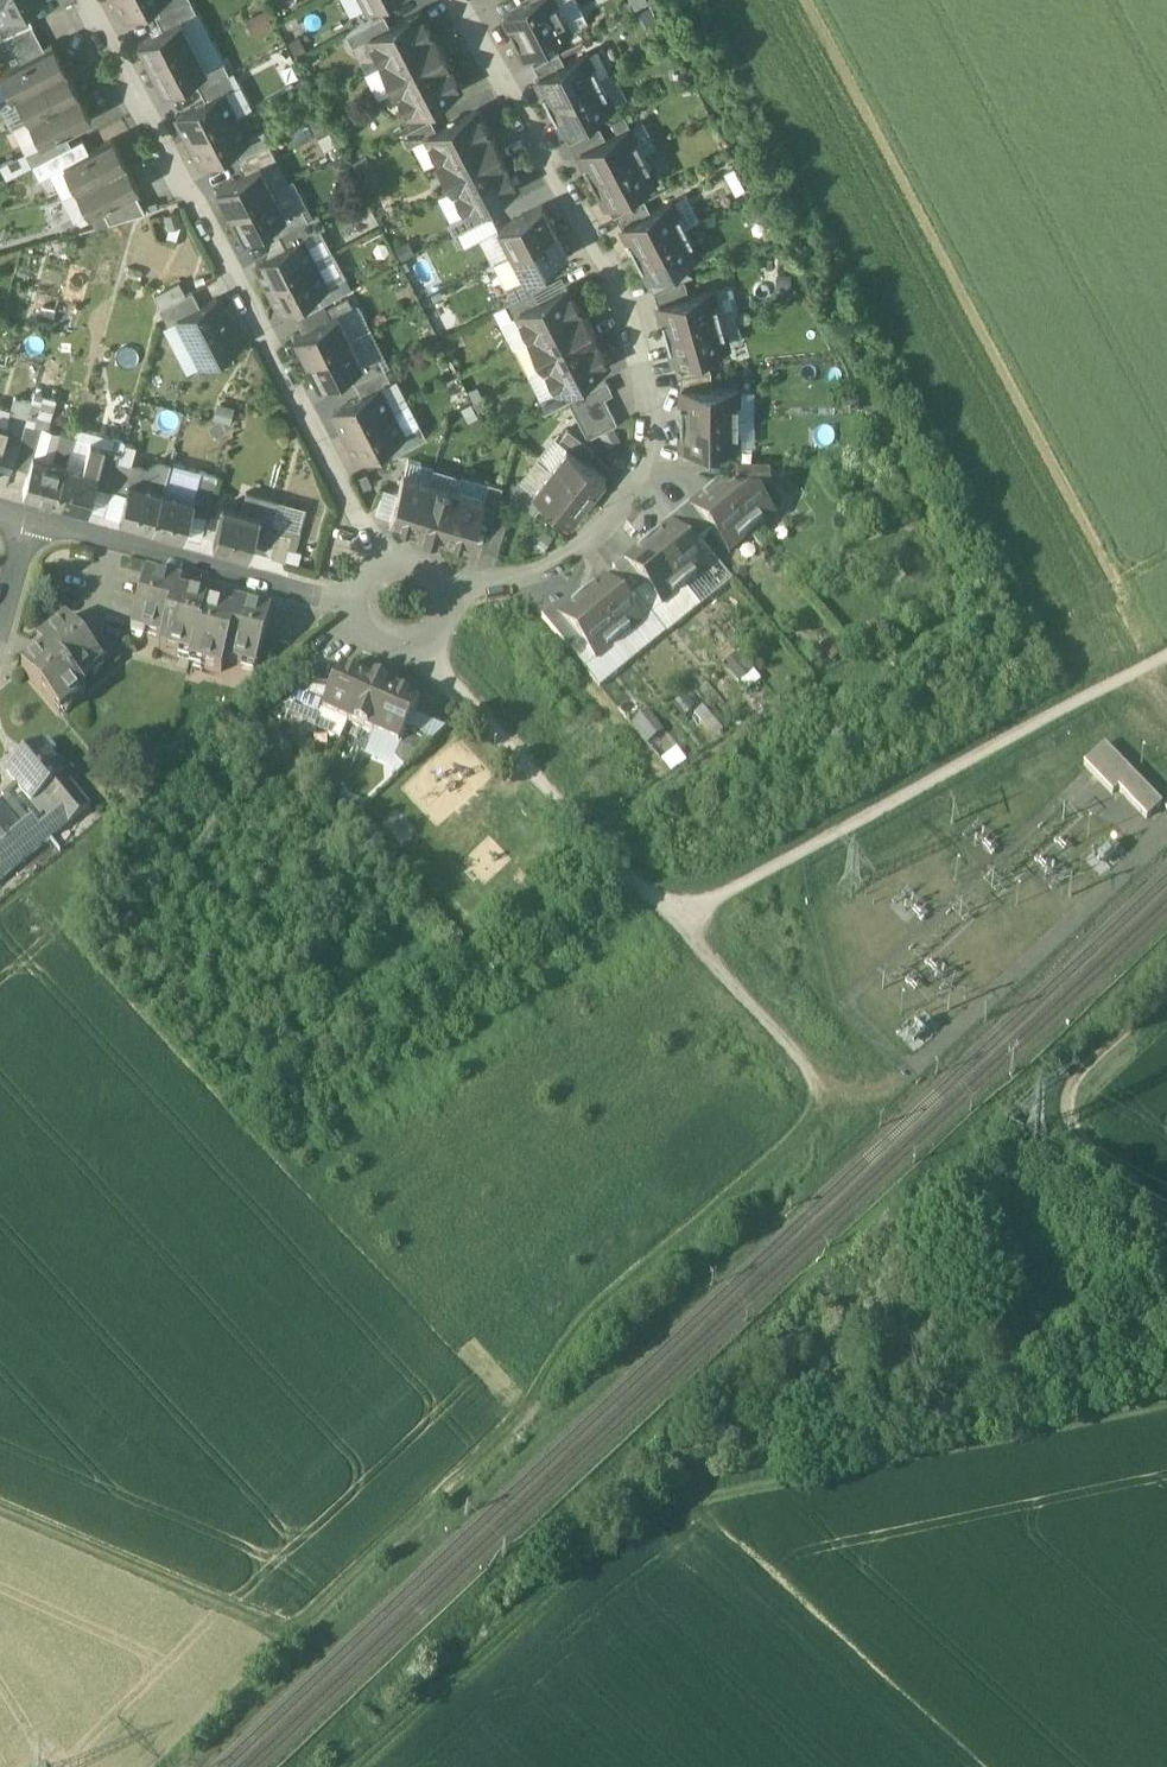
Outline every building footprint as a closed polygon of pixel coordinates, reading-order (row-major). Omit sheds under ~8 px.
[(4,19),(28,7),(41,0),(0,0),(0,11),(4,19)] [(124,15),(153,0),(117,0),(124,15)] [(160,12),(184,0),(154,0),(160,12)] [(160,12),(156,14),(163,28),(182,18),(182,19),(196,11),(191,0),(184,0),(160,12)] [(504,16),(524,54),(570,30),(555,0),(535,0),(532,2),(504,16)] [(28,7),(4,19),(0,21),(0,40),(6,37),(31,24),(35,22),(28,7)] [(391,26),(370,38),(382,62),(383,63),(433,37),(433,36),(420,11),(391,26)] [(384,14),(346,34),(353,47),(370,38),(391,26),(384,14)] [(163,28),(138,41),(151,66),(194,43),(182,19),(182,18),(163,28)] [(31,24),(6,37),(13,49),(37,37),(38,36),(31,24)] [(433,37),(383,63),(382,62),(381,63),(395,90),(396,89),(396,88),(447,62),(448,62),(434,35),(433,36),(433,37)] [(37,37),(13,49),(20,62),(44,49),(37,37)] [(194,43),(151,66),(164,91),(193,75),(207,68),(194,43)] [(20,62),(0,72),(13,98),(17,96),(17,95),(66,69),(53,45),(44,49),(20,62)] [(559,52),(534,65),(540,77),(565,64),(559,52)] [(540,77),(536,79),(550,105),(600,78),(587,53),(565,64),(540,77)] [(207,68),(193,75),(200,88),(229,73),(223,60),(207,68)] [(447,62),(396,88),(396,89),(409,114),(460,87),(447,62)] [(66,69),(17,95),(17,96),(29,119),(78,93),(66,69)] [(229,73),(200,88),(207,101),(223,92),(223,93),(236,86),(230,73),(229,73)] [(600,78),(550,105),(563,130),(590,116),(613,104),(600,78)] [(207,101),(177,116),(189,139),(235,115),(223,93),(223,92),(207,101)] [(78,93),(29,119),(42,143),(65,132),(91,118),(78,93)] [(437,131),(427,136),(427,137),(440,161),(440,162),(491,135),(490,135),(478,110),(437,131)] [(235,115),(189,139),(201,163),(233,146),(247,139),(247,138),(235,115)] [(590,116),(563,130),(569,143),(597,128),(590,116)] [(430,119),(402,133),(408,147),(427,137),(427,136),(437,131),(430,119)] [(630,127),(579,153),(592,179),(643,153),(630,127)] [(247,139),(233,146),(240,159),(269,144),(262,130),(247,138),(247,139)] [(65,132),(42,143),(25,152),(32,165),(71,144),(65,132)] [(491,135),(440,162),(440,161),(439,162),(453,188),(454,188),(453,187),(504,161),(505,161),(491,134),(490,135),(491,135)] [(71,144),(32,165),(39,179),(50,173),(64,166),(64,164),(89,151),(82,139),(71,144)] [(89,151),(64,164),(64,166),(50,173),(58,188),(57,188),(62,197),(77,189),(126,163),(113,139),(89,151)] [(269,144),(240,159),(246,172),(261,165),(276,157),(269,144)] [(643,153),(592,179),(606,204),(634,189),(656,178),(643,153)] [(504,161),(453,187),(454,188),(466,212),(517,186),(504,161)] [(126,163),(77,189),(90,214),(102,208),(135,190),(139,188),(126,163)] [(246,172),(217,187),(230,212),(274,189),(261,165),(246,172)] [(274,189),(230,212),(243,237),(272,222),(287,214),(274,189)] [(634,189),(607,204),(613,216),(616,215),(641,202),(634,189)] [(135,190),(102,208),(109,223),(146,212),(135,190)] [(641,202),(616,215),(622,228),(651,213),(645,200),(641,202)] [(651,213),(622,228),(635,253),(686,227),(673,201),(651,213)] [(287,214),(272,222),(279,235),(309,220),(302,206),(287,214)] [(542,206),(498,228),(511,253),(555,230),(542,206)] [(309,220),(279,235),(285,247),(302,239),(303,239),(315,233),(309,220)] [(686,227),(635,253),(648,278),(699,252),(686,227)] [(555,230),(511,253),(524,278),(543,268),(568,255),(555,230)] [(285,247),(256,263),(268,286),(315,262),(303,239),(302,239),(285,247)] [(411,262),(420,283),(439,275),(430,254),(411,262)] [(315,262),(268,286),(280,309),(327,285),(315,262)] [(543,268),(524,278),(505,288),(512,301),(534,289),(550,281),(543,268)] [(685,280),(654,292),(658,305),(690,296),(685,280)] [(540,303),(518,314),(518,315),(530,339),(531,340),(581,313),(568,288),(540,303)] [(512,301),(504,305),(511,318),(518,315),(518,314),(540,303),(534,289),(512,301)] [(170,321),(176,318),(205,304),(198,290),(163,307),(170,321)] [(690,296),(658,305),(666,333),(721,317),(713,290),(690,296)] [(205,304),(176,318),(201,366),(245,344),(220,295),(205,304)] [(338,312),(294,335),(307,360),(351,337),(338,312)] [(581,313),(531,340),(530,339),(529,339),(543,366),(544,366),(544,365),(595,339),(596,339),(582,312),(581,313)] [(721,317),(666,333),(674,360),(705,351),(728,345),(721,317)] [(351,337),(307,360),(319,385),(349,370),(363,363),(351,337)] [(595,339),(544,365),(544,366),(557,390),(567,385),(608,364),(595,339)] [(705,351),(674,360),(678,374),(681,374),(711,371),(705,351)] [(378,355),(363,363),(349,370),(355,383),(384,368),(385,368),(378,355)] [(384,368),(355,383),(362,395),(380,386),(380,387),(391,381),(384,368)] [(711,371),(681,374),(681,388),(711,388),(711,371)] [(573,398),(569,400),(575,413),(605,398),(613,393),(606,381),(573,398)] [(567,385),(557,390),(537,400),(544,413),(569,400),(573,398),(567,385)] [(362,395),(333,410),(345,434),(391,409),(380,387),(380,386),(362,395)] [(711,388),(681,388),(681,417),(738,417),(738,389),(711,388)] [(56,398),(34,392),(32,401),(14,464),(30,468),(34,453),(35,454),(43,426),(47,427),(56,398)] [(16,396),(8,425),(0,452),(0,460),(14,464),(32,401),(16,396)] [(605,398),(575,413),(582,426),(611,410),(605,398)] [(391,409),(345,434),(357,457),(404,433),(391,409)] [(611,410),(582,426),(588,438),(618,423),(611,410)] [(738,417),(681,417),(681,445),(711,446),(738,446),(738,417)] [(595,449),(568,428),(559,440),(567,446),(586,460),(595,449)] [(74,435),(61,431),(53,459),(67,462),(74,435)] [(106,443),(91,439),(83,467),(98,471),(106,443)] [(122,448),(106,443),(98,471),(95,484),(111,488),(119,459),(122,448)] [(711,446),(681,445),(681,460),(711,460),(711,446)] [(586,460),(567,446),(550,468),(588,498),(606,476),(586,460)] [(35,454),(34,453),(30,468),(23,490),(56,499),(67,462),(53,459),(35,454)] [(135,463),(119,459),(111,488),(127,493),(135,463)] [(149,467),(135,463),(127,493),(120,517),(153,526),(163,489),(162,489),(170,462),(161,459),(149,467)] [(761,460),(737,460),(737,474),(761,474),(761,473),(761,466),(761,461),(761,460)] [(769,473),(769,461),(761,461),(761,466),(761,473),(769,473)] [(83,467),(67,462),(56,499),(88,508),(95,484),(98,471),(83,467)] [(588,498),(550,468),(532,489),(532,490),(545,500),(571,520),(588,498)] [(431,480),(404,472),(390,519),(417,527),(431,480)] [(736,475),(714,493),(750,537),(772,519),(736,475)] [(532,489),(519,479),(510,491),(536,512),(545,500),(532,490),(532,489)] [(215,485),(198,480),(193,497),(194,497),(191,509),(207,514),(215,485)] [(458,488),(431,480),(417,527),(444,535),(458,488)] [(503,485),(489,481),(484,496),(485,496),(480,513),(493,517),(503,485)] [(484,496),(458,488),(444,535),(471,543),(480,513),(485,496),(484,496)] [(193,497),(163,489),(153,526),(184,534),(191,509),(194,497),(193,497)] [(278,500),(246,491),(241,510),(259,515),(258,518),(272,521),(278,500)] [(692,511),(712,535),(728,555),(750,537),(714,493),(692,511)] [(241,510),(224,505),(214,542),(249,552),(252,540),(258,518),(259,515),(241,510)] [(712,535),(692,511),(689,506),(677,515),(701,544),(712,535)] [(701,544),(677,515),(666,525),(670,529),(690,553),(701,544)] [(272,521),(258,518),(252,540),(266,544),(272,521)] [(690,553),(670,529),(648,547),(684,591),(706,573),(690,553)] [(292,534),(279,531),(272,556),(285,559),(292,534)] [(626,565),(646,589),(662,609),(684,591),(648,547),(626,565)] [(646,589),(626,565),(623,561),(612,571),(615,574),(635,598),(646,589)] [(635,598),(615,574),(604,584),(624,607),(635,598)] [(181,586),(146,577),(130,634),(161,642),(158,653),(179,659),(180,652),(192,655),(205,609),(206,609),(207,605),(179,597),(181,586)] [(624,607),(604,584),(582,602),(618,646),(640,628),(624,607)] [(618,646),(582,602),(560,620),(580,644),(596,664),(618,646)] [(206,609),(205,609),(192,655),(191,660),(203,663),(201,670),(221,675),(224,665),(255,673),(270,616),(234,606),(232,617),(206,609)] [(560,620),(553,611),(542,620),(569,653),(580,644),(560,620)] [(65,621),(37,645),(44,653),(21,672),(59,718),(86,695),(79,687),(103,666),(65,621)] [(342,671),(322,716),(347,727),(367,682),(342,671)] [(393,694),(367,682),(347,727),(373,739),(393,694)] [(393,694),(373,739),(366,756),(391,767),(393,763),(407,732),(419,705),(393,694)] [(652,714),(635,727),(651,746),(667,733),(652,714)] [(407,732),(393,763),(403,773),(430,747),(423,739),(407,732)] [(42,745),(24,760),(23,760),(16,766),(7,774),(32,805),(64,779),(68,776),(52,758),(54,754),(48,747),(44,748),(42,745)] [(1149,821),(1163,808),(1107,747),(1085,767),(1113,797),(1120,790),(1149,821)] [(7,801),(0,807),(0,868),(7,877),(47,845),(90,811),(64,779),(33,805),(48,823),(39,831),(32,823),(28,827),(7,801)]
